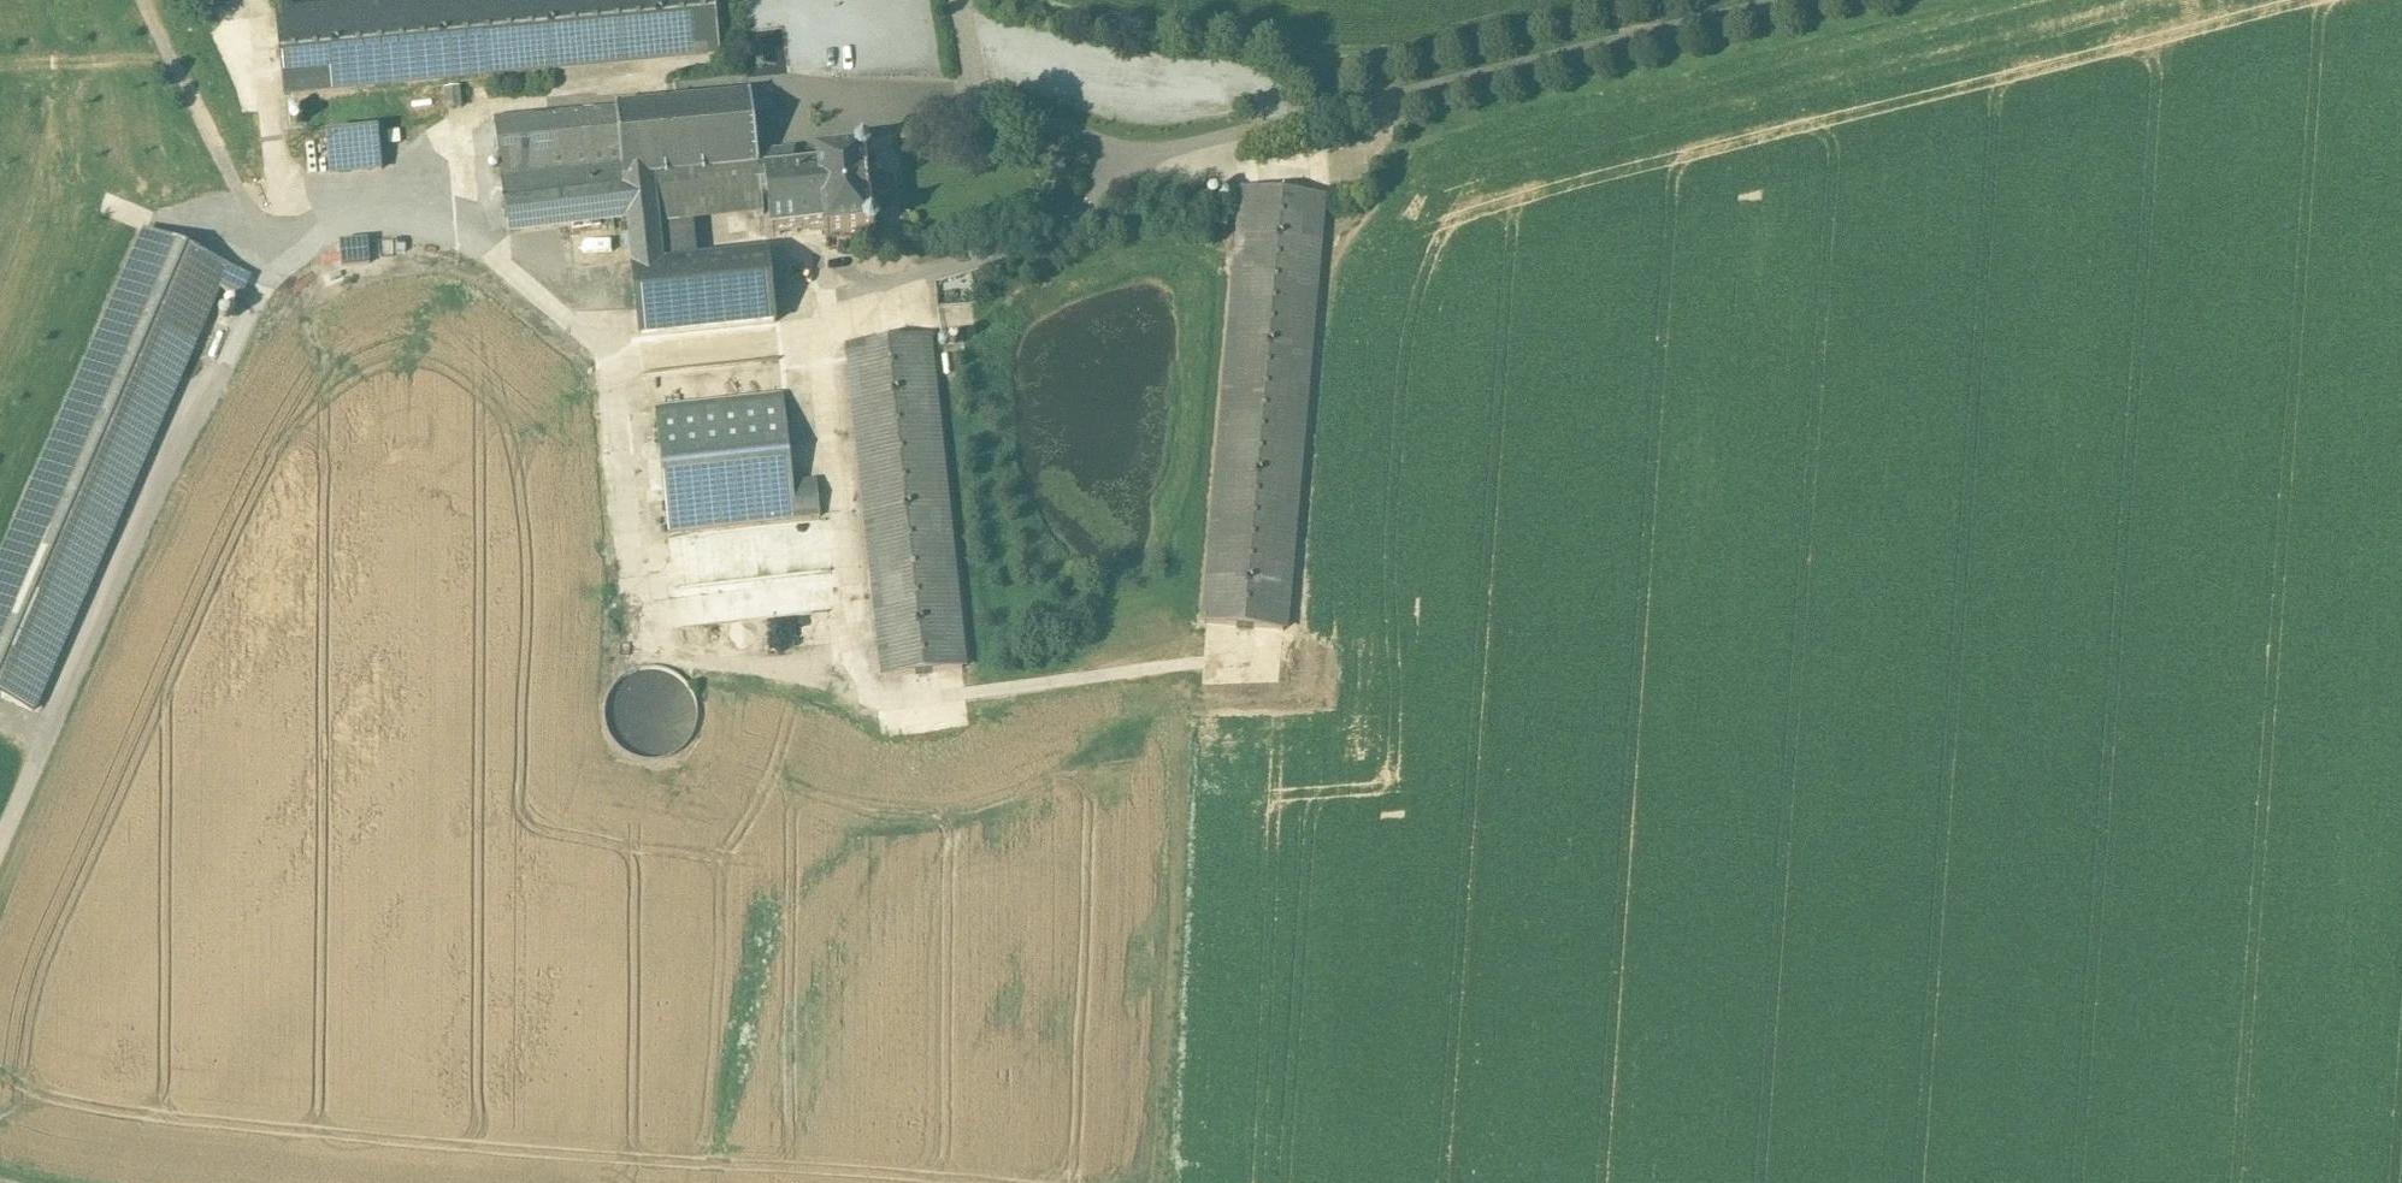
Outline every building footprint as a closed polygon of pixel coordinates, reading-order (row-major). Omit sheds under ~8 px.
[(277,18),(284,94),(720,52),(715,0),(459,0),(277,18)] [(460,91),(446,93),(448,111),(462,110),(460,91)] [(749,99),(614,113),(621,186),(653,183),(751,173),(756,172),(755,160),(749,99)] [(614,113),(495,125),(507,239),(625,227),(621,186),(614,113)] [(379,135),(326,140),(330,176),(383,171),(379,135)] [(854,160),(817,164),(818,171),(794,174),(794,167),(786,167),(785,157),(755,160),(756,172),(751,173),(751,178),(762,177),(768,238),(824,232),(824,240),(866,236),(870,239),(874,235),(873,230),(867,227),(866,209),(867,208),(865,187),(864,187),(861,164),(865,159),(864,155),(857,153),(854,160)] [(653,183),(621,186),(625,227),(630,271),(662,267),(653,183)] [(1321,196),(1245,189),(1207,624),(1283,631),(1321,196)] [(0,566),(0,699),(33,713),(218,290),(242,300),(251,280),(146,234),(0,566)] [(662,267),(630,271),(637,342),(774,328),(767,257),(662,267)] [(971,302),(942,308),(946,325),(975,319),(971,302)] [(927,338),(850,346),(886,679),(963,671),(927,338)] [(785,400),(656,413),(668,535),(819,521),(816,487),(793,489),(785,400)] [(787,572),(804,573),(806,541),(789,540),(787,572)] [(729,584),(675,587),(677,623),(731,620),(729,584)] [(696,730),(699,712),(696,694),(685,679),(670,670),(652,666),(635,670),(620,680),(610,695),(607,713),(610,731),(621,746),(636,756),(654,759),(671,755),(686,745),(696,730)]
